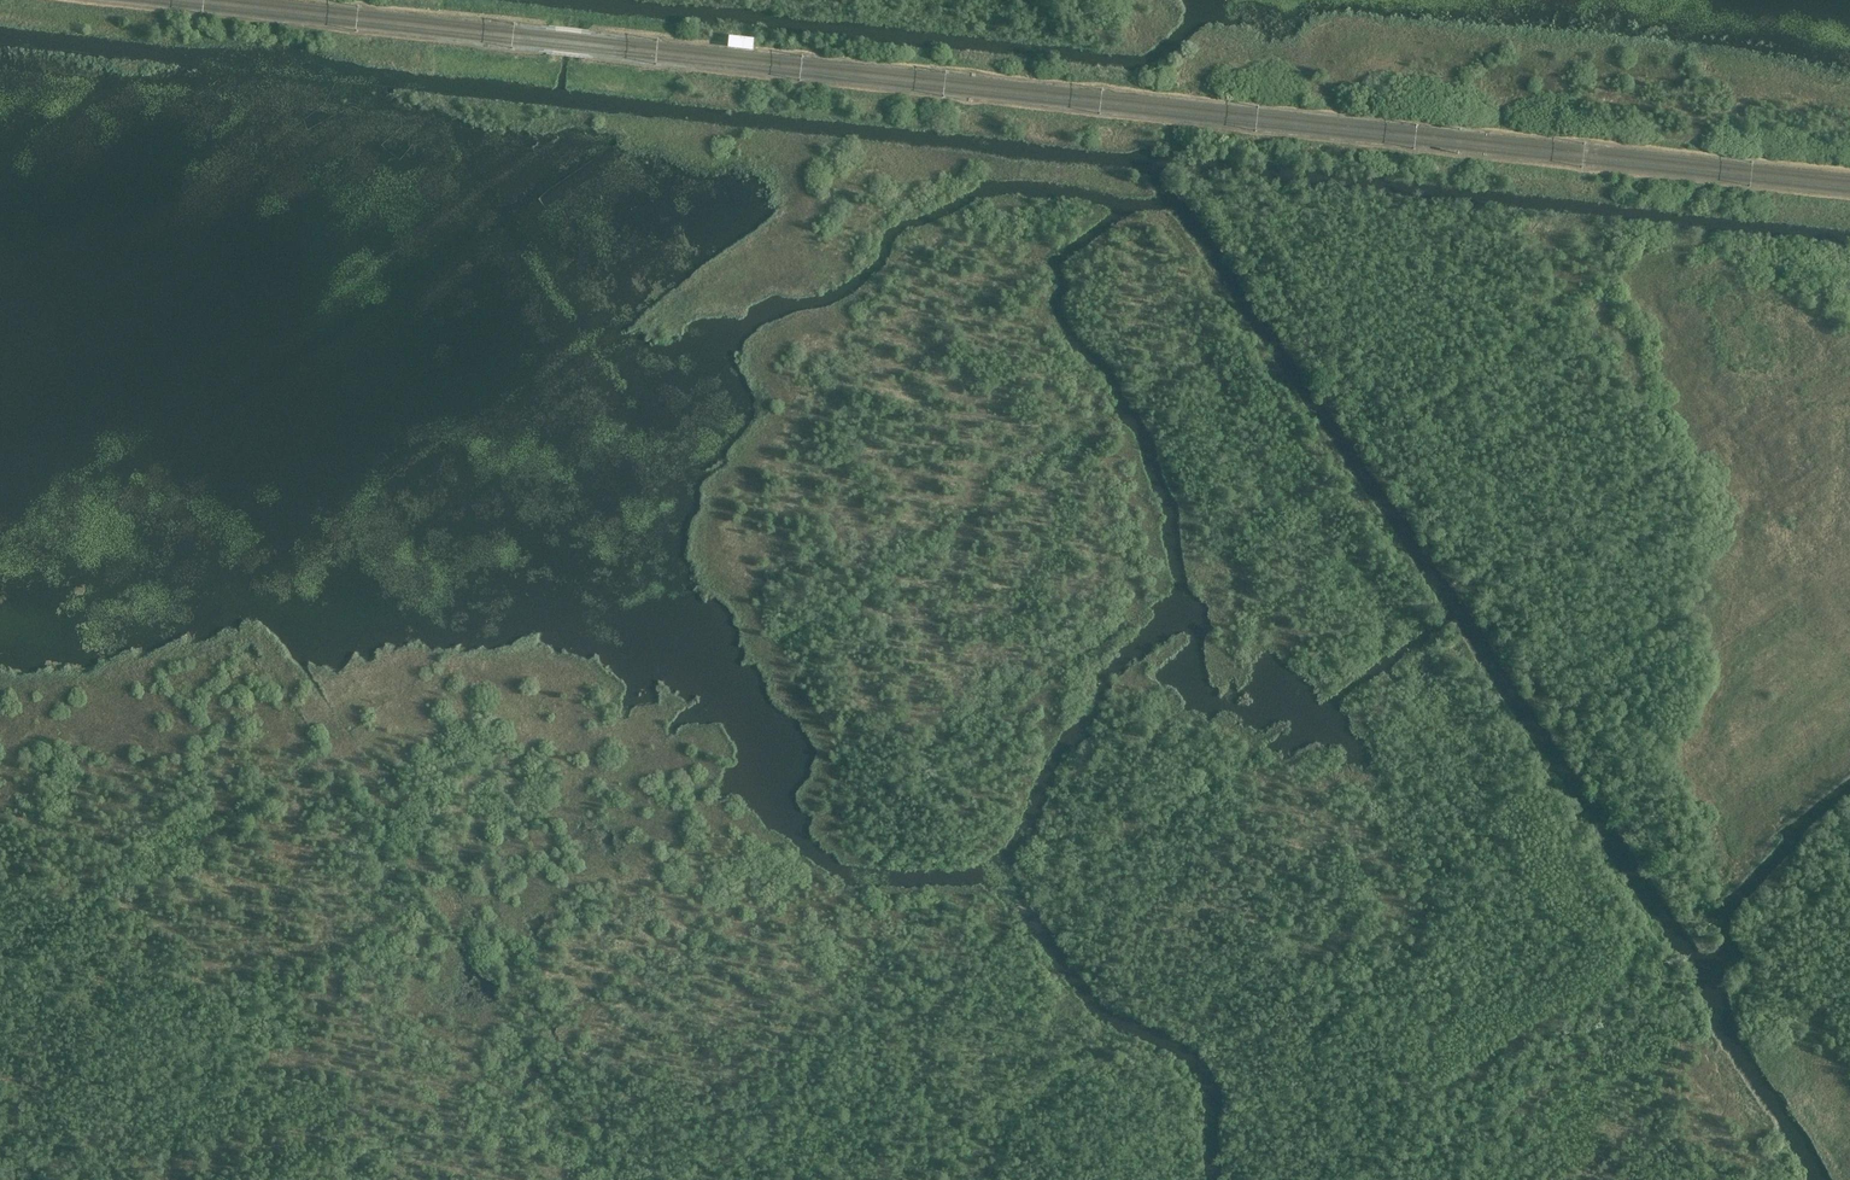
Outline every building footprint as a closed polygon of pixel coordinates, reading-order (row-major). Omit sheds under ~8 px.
[(730,38),(729,43),(729,46),(752,49),(753,40),(730,38)]
